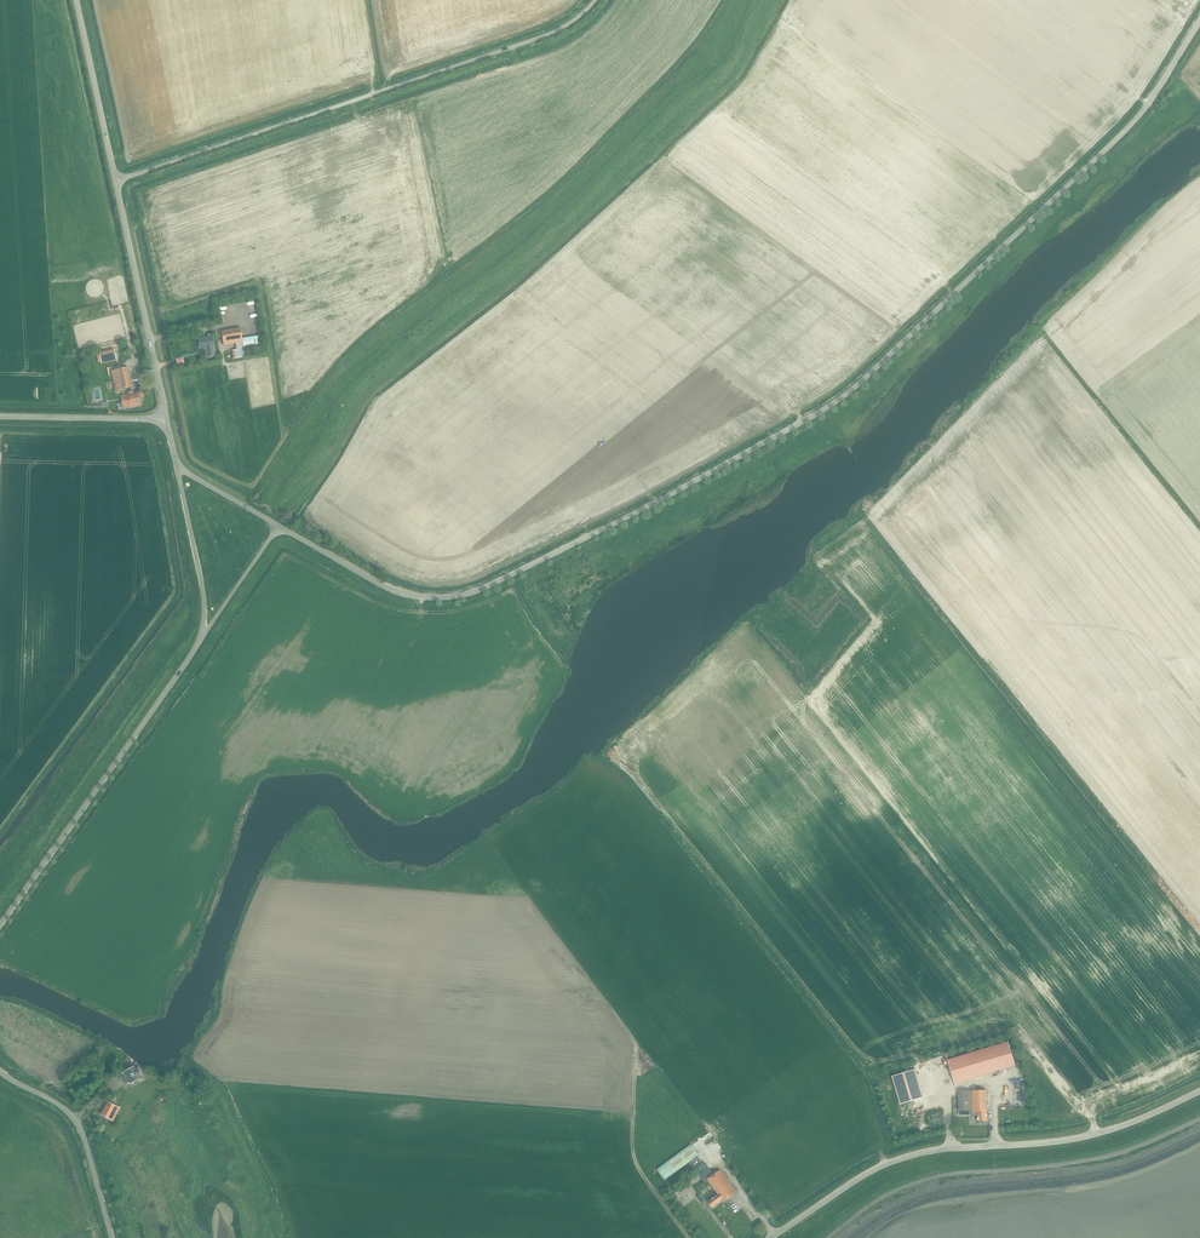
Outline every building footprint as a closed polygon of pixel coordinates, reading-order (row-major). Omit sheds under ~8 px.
[(126,285),(111,288),(113,301),(129,297),(126,285)] [(221,331),(224,345),(243,342),(241,328),(221,331)] [(207,356),(214,354),(211,337),(216,336),(215,333),(209,334),(210,337),(198,339),(199,348),(206,347),(207,356)] [(235,349),(236,357),(245,356),(243,343),(237,343),(238,349),(235,349)] [(114,349),(99,353),(101,363),(117,360),(114,349)] [(111,371),(115,390),(132,387),(128,367),(111,371)] [(128,394),(121,396),(124,410),(141,406),(140,399),(144,398),(143,391),(134,393),(133,392),(127,393),(128,394)] [(961,1056),(968,1079),(1015,1065),(1008,1042),(961,1056)] [(98,1059),(85,1069),(93,1078),(105,1069),(98,1059)] [(138,1068),(135,1070),(134,1067),(124,1071),(130,1084),(140,1079),(138,1076),(141,1074),(138,1068)] [(891,1074),(899,1102),(923,1095),(915,1067),(891,1074)] [(978,1122),(987,1121),(986,1090),(958,1091),(959,1115),(970,1115),(970,1112),(978,1112),(978,1122)] [(1013,1092),(1013,1097),(1013,1100),(1027,1100),(1027,1090),(1019,1090),(1019,1092),(1013,1092)] [(99,1119),(109,1125),(112,1121),(102,1115),(99,1119)] [(699,1155),(691,1144),(667,1162),(675,1173),(699,1155)] [(720,1169),(714,1174),(709,1169),(700,1176),(698,1174),(694,1177),(696,1181),(701,1178),(704,1182),(708,1179),(718,1194),(708,1202),(712,1208),(722,1200),(724,1202),(737,1192),(720,1169)] [(697,1197),(702,1203),(705,1200),(701,1194),(697,1197)]
